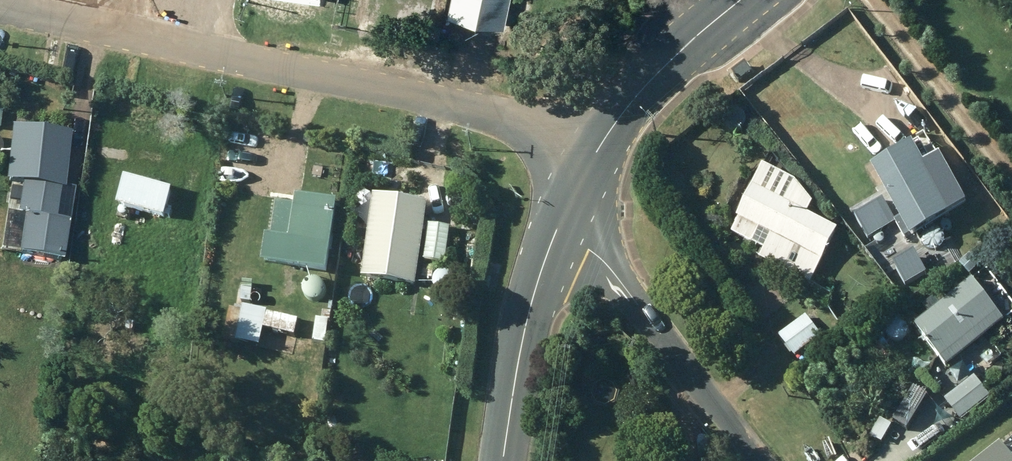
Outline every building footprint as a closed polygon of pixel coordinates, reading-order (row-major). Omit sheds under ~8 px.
[(504,34),(510,0),(451,0),(447,23),(504,34)] [(250,98),(248,106),(260,107),(261,99),(250,98)] [(2,174),(18,176),(15,206),(4,205),(0,237),(0,245),(63,252),(71,182),(63,182),(69,125),(9,118),(2,174)] [(872,166),(911,231),(949,208),(911,143),(872,166)] [(758,258),(811,283),(836,228),(806,214),(816,193),(761,168),(731,233),(763,249),(758,258)] [(296,187),(287,260),(327,264),(335,192),(296,187)] [(123,195),(115,224),(170,240),(173,231),(166,229),(171,209),(123,195)] [(854,225),(867,246),(885,236),(880,227),(887,223),(879,210),(854,225)] [(366,264),(363,294),(416,301),(427,218),(374,211),(373,216),(364,214),(357,263),(366,264)] [(250,224),(244,260),(269,264),(275,228),(250,224)] [(428,241),(424,277),(445,280),(450,244),(428,241)] [(972,277),(914,320),(944,361),(1002,319),(972,277)] [(436,295),(437,282),(426,282),(425,294),(436,295)] [(806,314),(778,336),(786,346),(794,356),(821,334),(806,314)] [(296,332),(239,320),(231,358),(256,363),(261,343),(292,350),(296,332)] [(976,375),(945,399),(952,408),(960,418),(991,394),(976,375)] [(974,460),(1011,460),(1011,456),(999,441),(974,460)]
